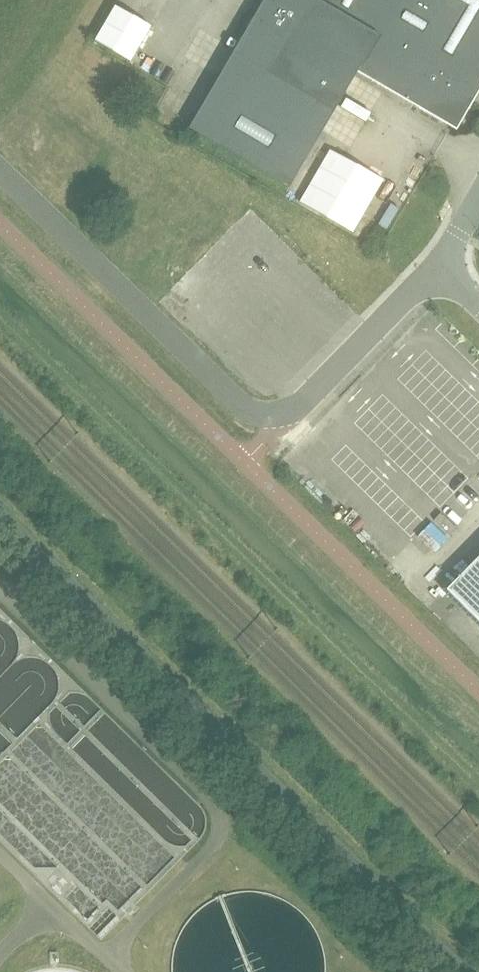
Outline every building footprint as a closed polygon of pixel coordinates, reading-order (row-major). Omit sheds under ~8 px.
[(295,177),(357,71),(456,129),(478,90),(478,0),(263,0),(188,128),(264,173),(289,187),(295,177)] [(478,621),(478,555),(446,589),(478,621)] [(201,808),(0,608),(0,623),(3,624),(11,630),(16,640),(18,650),(16,658),(10,667),(22,660),(30,661),(40,664),(47,668),(52,675),(54,684),(55,692),(52,699),(48,704),(16,739),(0,724),(0,741),(7,748),(0,755),(0,767),(9,757),(145,888),(131,902),(121,912),(107,899),(102,904),(0,802),(0,810),(57,867),(36,868),(0,833),(0,846),(97,943),(198,842),(204,836),(206,821),(201,808)]
